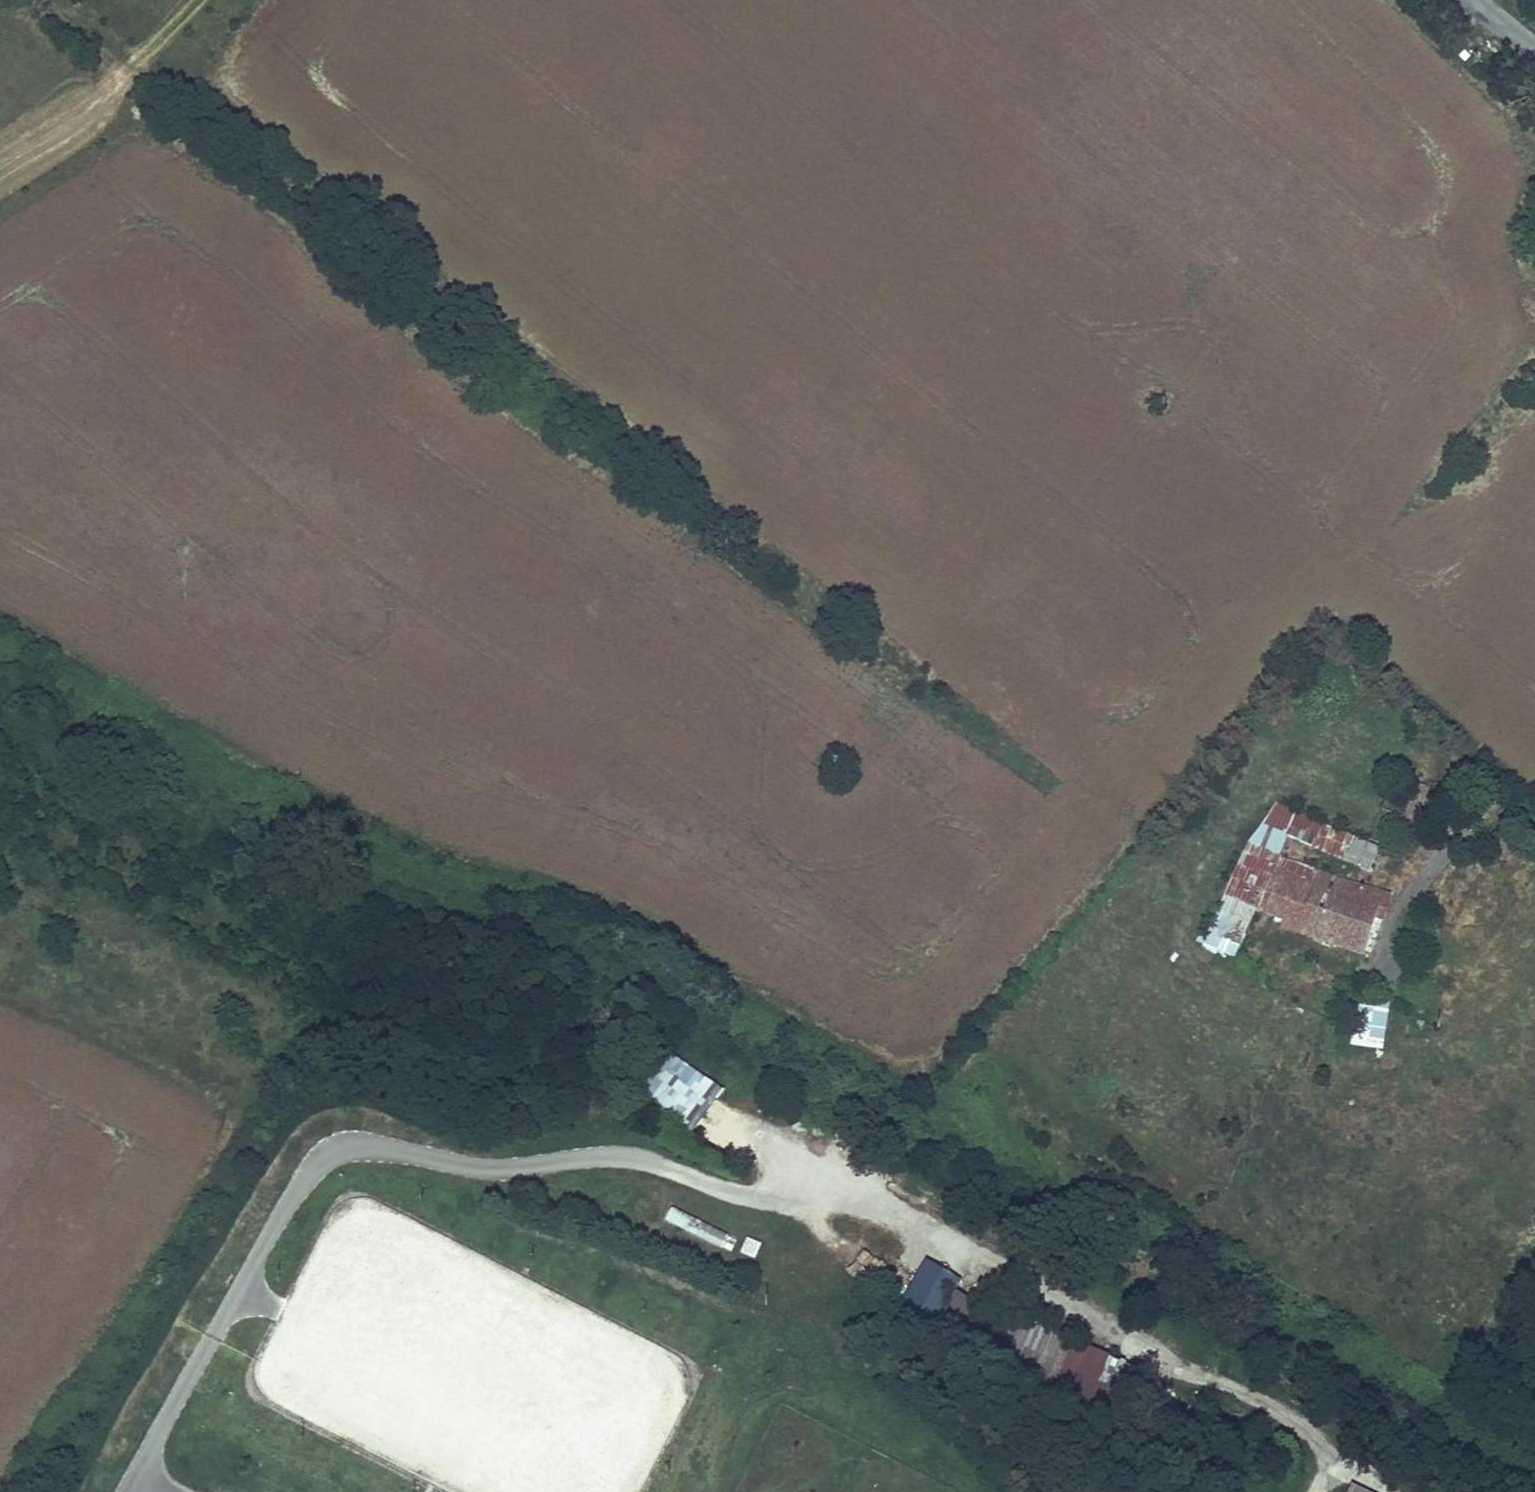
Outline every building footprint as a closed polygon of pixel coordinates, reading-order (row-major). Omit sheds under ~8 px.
[(1471,56),(1465,50),(1460,56),(1466,61),(1471,56)] [(1380,849),(1355,839),(1342,865),(1366,877),(1380,849)] [(1320,874),(1281,861),(1263,909),(1302,923),(1320,874)] [(1381,902),(1334,886),(1317,934),(1365,950),(1381,902)] [(1384,1050),(1390,1001),(1356,997),(1350,1046),(1384,1050)] [(728,1090),(672,1054),(647,1092),(703,1128),(728,1090)] [(963,1339),(984,1308),(958,1290),(937,1321),(963,1339)] [(1047,1392),(1097,1418),(1125,1365),(1075,1339),(1047,1392)]
